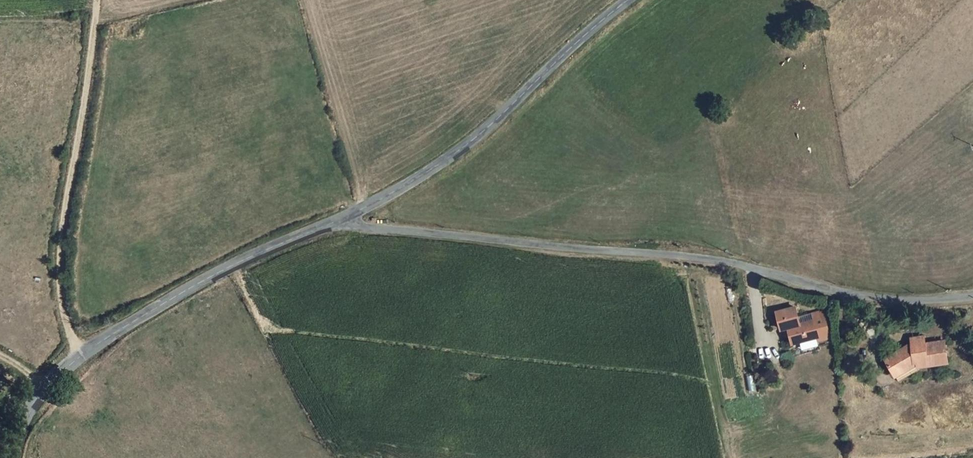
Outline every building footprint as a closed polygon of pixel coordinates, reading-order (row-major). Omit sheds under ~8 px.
[(770,318),(775,334),(779,331),(785,349),(811,341),(814,344),(823,341),(816,316),(806,319),(807,325),(794,330),(791,324),(788,312),(770,318)] [(899,351),(883,361),(897,384),(916,372),(915,368),(944,363),(940,341),(920,345),(919,337),(907,340),(909,348),(901,353),(899,351)]
